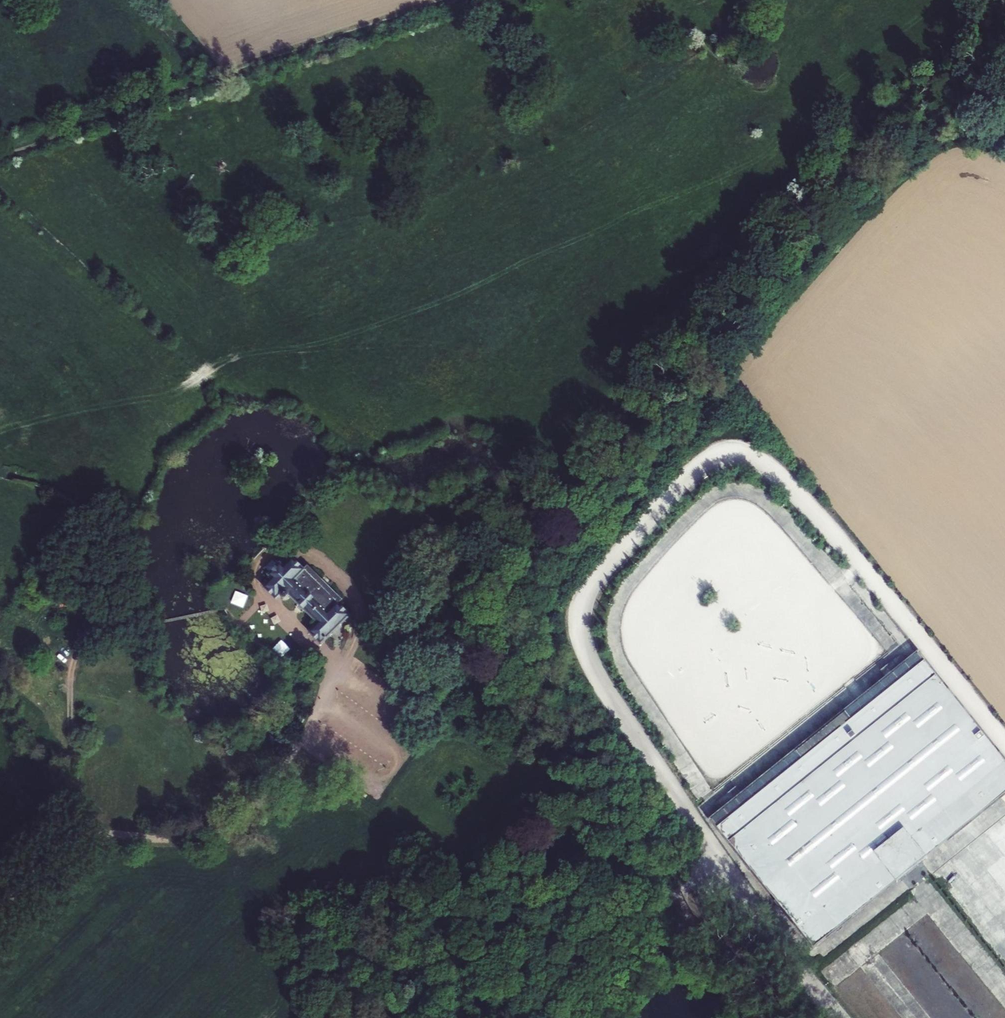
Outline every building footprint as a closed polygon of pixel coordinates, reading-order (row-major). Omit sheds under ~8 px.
[(271,581),(283,593),(287,589),(287,592),(289,595),(292,595),(293,594),(295,591),(323,619),(316,626),(329,639),(339,630),(347,622),(356,613),(344,600),(312,565),(300,553),(292,561),(288,557),(275,569),(279,573),(271,581)] [(312,565),(344,600),(349,596),(316,560),(312,565)] [(245,607),(250,596),(239,591),(234,602),(245,607)] [(84,637),(104,612),(100,607),(78,632),(84,637)] [(349,623),(347,622),(339,630),(341,632),(343,634),(347,635),(350,632),(352,630),(352,628),(351,625),(349,623)] [(284,640),(275,648),(283,657),(292,648),(284,640)] [(918,651),(713,817),(815,943),(1004,789),(1004,758),(918,651)]
